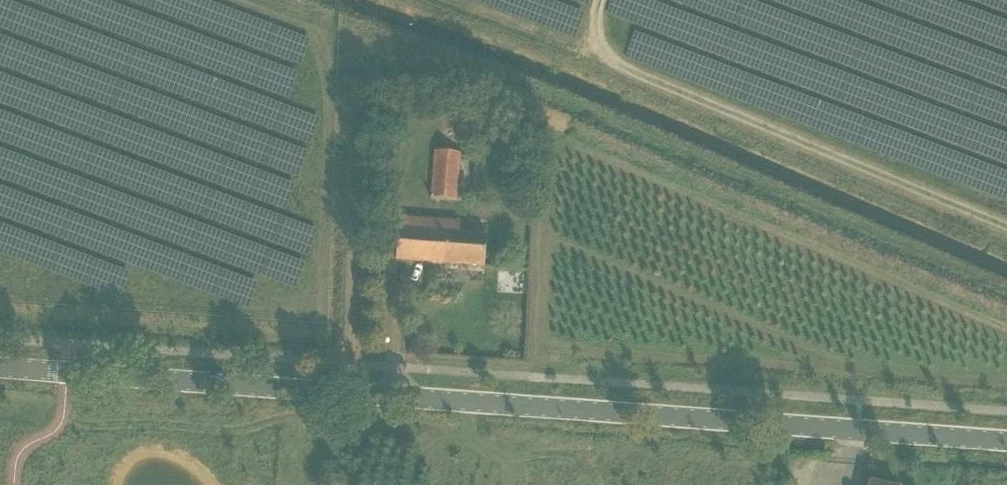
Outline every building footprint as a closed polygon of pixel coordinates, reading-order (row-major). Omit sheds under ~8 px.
[(461,154),(434,152),(430,199),(458,200),(461,154)] [(399,229),(396,261),(484,267),(487,235),(459,233),(459,222),(416,219),(399,218),(399,229)]
